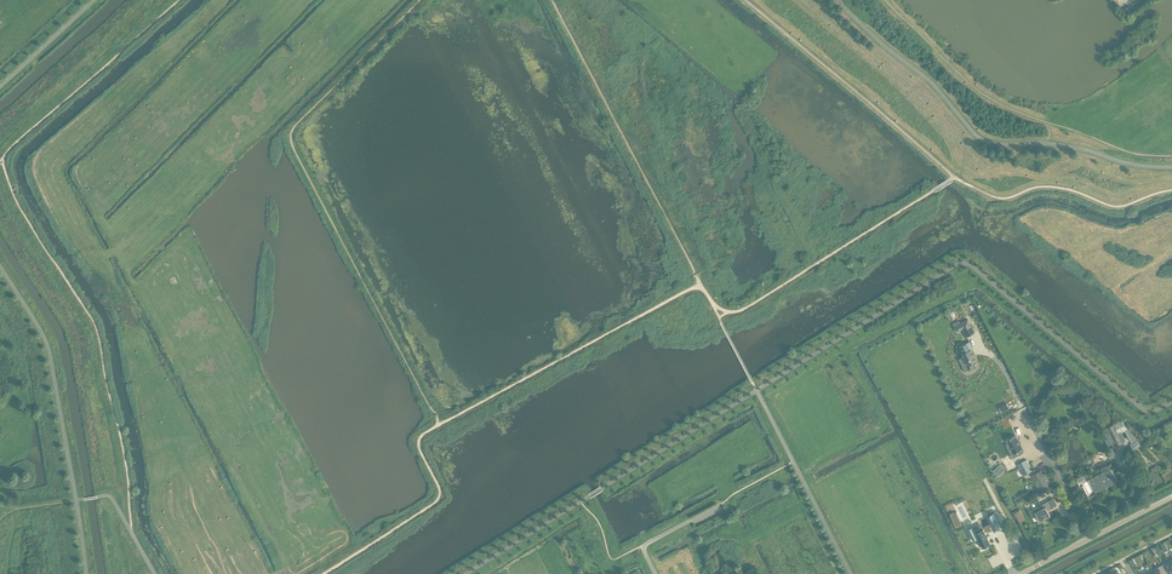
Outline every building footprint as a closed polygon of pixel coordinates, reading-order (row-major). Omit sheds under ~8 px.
[(974,332),(967,318),(953,326),(956,332),(962,329),(966,337),(974,332)] [(958,346),(962,354),(959,355),(961,358),(959,358),(962,366),(965,371),(974,367),(972,363),(975,361),(973,355),(975,354),(972,348),(973,348),(970,341),(958,346)] [(1005,407),(998,411),(1000,416),(1008,412),(1005,407)] [(1030,432),(1028,428),(1019,411),(1008,416),(1019,438),(1030,432)] [(1106,429),(1108,434),(1103,436),(1108,445),(1113,443),(1114,446),(1122,442),(1118,434),(1127,429),(1122,421),(1106,429)] [(1016,435),(1006,440),(1008,443),(1006,444),(1009,450),(1011,449),(1014,454),(1016,453),(1017,455),(1023,452),(1022,449),(1023,449),(1016,435)] [(1138,440),(1130,444),(1133,449),(1140,445),(1138,440)] [(1026,459),(1017,464),(1023,476),(1032,471),(1026,459)] [(1106,487),(1117,481),(1109,464),(1101,468),(1103,473),(1091,479),(1097,490),(1106,485),(1106,487)] [(1044,475),(1041,470),(1032,475),(1034,480),(1038,478),(1041,484),(1037,486),(1040,492),(1049,488),(1047,484),(1052,481),(1048,473),(1044,475)] [(1060,487),(1053,490),(1058,501),(1065,497),(1060,487)] [(1048,510),(1057,506),(1053,499),(1029,511),(1033,518),(1037,516),(1040,521),(1051,516),(1048,510)] [(1020,510),(1015,512),(1020,522),(1025,519),(1020,510)] [(954,511),(950,514),(956,527),(962,524),(957,513),(955,513),(954,511)] [(973,527),(968,530),(973,540),(978,537),(982,546),(991,542),(986,533),(993,529),(994,531),(1002,527),(995,514),(987,518),(990,523),(975,531),(973,527)] [(1163,564),(1169,573),(1171,573),(1171,559),(1163,564)] [(1152,570),(1155,573),(1167,573),(1162,565),(1152,570)]
